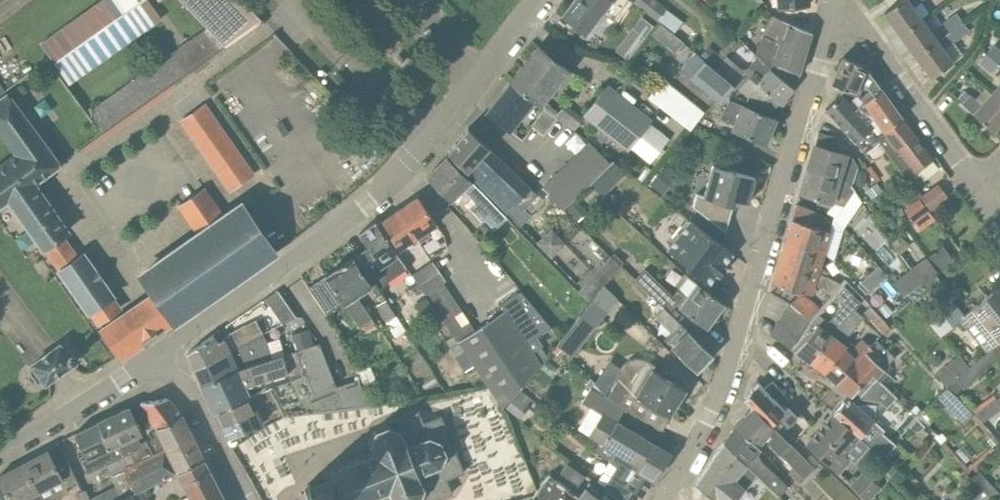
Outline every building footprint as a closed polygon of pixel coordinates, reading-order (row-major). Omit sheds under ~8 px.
[(39,44),(68,85),(159,19),(145,0),(101,0),(39,44)] [(264,21),(244,0),(183,0),(208,27),(91,109),(94,122),(103,135),(225,47),(243,36),(264,21)] [(588,34),(604,13),(609,17),(614,11),(617,14),(628,0),(576,0),(564,15),(588,34)] [(668,9),(657,0),(636,0),(635,2),(659,20),(668,9)] [(923,18),(914,7),(922,0),(901,0),(884,12),(900,35),(923,18)] [(949,31),(962,21),(958,14),(956,12),(942,22),(949,31)] [(772,15),(763,35),(774,41),(783,21),(783,20),(772,15)] [(915,56),(938,39),(931,30),(923,18),(900,35),(915,56)] [(812,32),(783,21),(774,41),(763,35),(759,33),(752,51),(769,68),(794,88),(799,73),(812,32)] [(949,31),(955,41),(970,31),(962,21),(949,31)] [(618,47),(631,56),(647,33),(634,24),(618,47)] [(954,62),(944,48),(938,39),(915,56),(931,78),(954,62)] [(999,63),(999,50),(994,44),(985,53),(998,65),(999,63)] [(509,83),(534,101),(541,107),(570,71),(538,46),(509,83)] [(729,73),(725,77),(694,52),(680,69),(720,103),(738,81),(729,73)] [(998,65),(985,53),(978,61),(991,72),(998,65)] [(853,108),(881,88),(865,66),(843,56),(832,83),(854,93),(846,101),(853,108)] [(779,107),(794,88),(769,68),(762,77),(753,71),(739,88),(763,107),(770,99),(779,107)] [(534,101),(509,83),(486,113),(511,131),(534,101)] [(999,83),(991,93),(999,102),(999,83)] [(631,147),(650,123),(653,119),(608,84),(583,116),(628,151),(631,147)] [(883,132),(903,118),(881,88),(853,108),(872,129),(873,128),(871,125),(876,122),(883,132)] [(172,322),(175,320),(176,321),(212,296),(211,294),(214,286),(220,281),(227,276),(237,277),(238,278),(292,239),(263,198),(248,208),(242,199),(223,211),(206,186),(177,206),(195,232),(189,236),(137,273),(150,292),(124,310),(114,298),(117,296),(85,250),(79,256),(65,236),(71,232),(37,184),(62,166),(9,91),(7,93),(0,98),(0,137),(12,153),(0,162),(0,208),(8,202),(43,252),(44,251),(57,270),(56,270),(88,316),(90,315),(99,328),(100,327),(122,357),(172,322)] [(981,104),(973,113),(993,132),(999,124),(999,102),(991,93),(981,104)] [(975,99),(970,94),(963,103),(973,113),(981,104),(975,99)] [(857,143),(872,129),(853,108),(846,101),(841,95),(826,109),(857,143)] [(775,119),(730,100),(729,99),(725,108),(724,108),(720,119),(733,124),(731,128),(766,143),(775,119)] [(567,100),(558,114),(576,126),(585,113),(567,100)] [(229,193),(256,174),(206,102),(179,121),(229,193)] [(690,129),(704,112),(694,104),(680,122),(690,129)] [(546,132),(559,115),(546,105),(533,123),(546,132)] [(872,129),(857,143),(856,143),(865,154),(880,142),(907,178),(915,173),(933,159),(903,118),(883,132),(877,136),(872,129)] [(469,171),(489,149),(490,148),(469,128),(448,152),(469,171)] [(807,169),(848,180),(854,161),(851,156),(848,155),(849,154),(848,153),(849,149),(836,145),(838,137),(818,131),(807,169)] [(611,163),(589,141),(577,153),(599,175),(611,163)] [(467,172),(487,193),(511,168),(489,149),(469,171),(467,172)] [(589,185),(591,183),(599,175),(577,153),(565,164),(587,187),(589,185)] [(447,157),(427,177),(452,203),(464,191),(475,202),(470,207),(482,221),(484,219),(499,235),(512,224),(447,157)] [(613,189),(628,174),(614,160),(611,163),(599,175),(613,189)] [(565,164),(553,176),(575,198),(587,187),(565,164)] [(748,203),(755,177),(712,165),(704,197),(696,194),(693,207),(726,231),(733,205),(735,206),(737,198),(748,203)] [(664,167),(654,182),(665,190),(675,175),(664,167)] [(511,168),(487,193),(507,213),(515,219),(520,224),(549,196),(543,189),(538,195),(531,188),(532,187),(511,168)] [(848,180),(807,169),(800,192),(819,197),(817,203),(831,207),(832,203),(841,206),(852,191),(847,185),(848,180)] [(543,189),(549,196),(563,210),(564,209),(575,198),(553,176),(541,188),(543,189)] [(921,198),(929,209),(947,197),(939,185),(921,198)] [(399,209),(418,238),(437,225),(418,196),(399,209)] [(914,223),(929,211),(919,198),(904,209),(914,223)] [(578,221),(588,212),(576,200),(567,210),(578,221)] [(785,241),(826,254),(833,232),(819,227),(821,219),(812,216),(814,210),(797,203),(785,241)] [(397,252),(418,238),(399,209),(378,223),(397,252)] [(735,253),(690,220),(665,251),(687,269),(685,271),(707,289),(718,274),(720,276),(728,266),(726,264),(735,253)] [(397,252),(378,223),(376,221),(359,232),(369,246),(356,254),(375,282),(378,287),(407,268),(397,252)] [(551,258),(566,243),(552,228),(536,243),(551,258)] [(924,257),(920,260),(908,245),(898,236),(890,242),(909,268),(920,283),(933,273),(935,272),(925,258),(924,257)] [(778,262),(827,276),(828,271),(821,269),(826,254),(785,241),(778,262)] [(925,258),(935,272),(952,260),(942,245),(925,258)] [(594,273),(605,283),(621,265),(611,256),(594,273)] [(354,257),(326,275),(345,304),(359,326),(372,318),(357,296),(373,286),(354,257)] [(419,284),(439,270),(432,260),(412,274),(419,284)] [(827,276),(778,262),(772,282),(812,296),(818,278),(823,280),(822,283),(835,290),(840,283),(827,276)] [(871,284),(888,273),(882,265),(866,276),(871,284)] [(905,293),(920,283),(909,268),(890,282),(900,296),(905,293)] [(439,270),(419,284),(425,294),(443,282),(446,281),(439,270)] [(578,291),(588,300),(605,283),(594,273),(578,291)] [(663,307),(669,312),(677,304),(679,306),(707,327),(725,303),(687,276),(673,295),(650,273),(646,277),(641,273),(635,279),(664,307),(663,307)] [(920,283),(905,293),(911,303),(939,283),(933,273),(920,283)] [(334,311),(345,304),(326,275),(309,286),(317,298),(323,294),(334,311)] [(475,330),(443,282),(427,297),(437,312),(490,390),(503,408),(542,363),(506,310),(475,330)] [(589,304),(602,317),(617,298),(604,285),(589,304)] [(392,330),(402,324),(386,299),(378,287),(375,290),(382,302),(376,305),(392,330)] [(999,342),(999,288),(999,287),(963,316),(952,302),(929,322),(940,336),(957,323),(983,356),(999,342)] [(284,326),(296,317),(278,290),(265,299),(284,326)] [(502,304),(506,310),(542,363),(548,356),(541,346),(543,345),(537,336),(550,327),(520,291),(502,304)] [(791,304),(812,317),(820,307),(817,304),(798,295),(791,304)] [(810,361),(855,310),(861,303),(852,295),(828,322),(820,315),(811,324),(815,328),(795,350),(810,361)] [(415,305),(425,320),(437,312),(427,297),(415,305)] [(812,317),(791,304),(789,303),(783,313),(805,327),(812,317)] [(557,345),(571,356),(602,317),(589,304),(557,345)] [(871,320),(877,314),(870,306),(863,312),(871,320)] [(669,312),(663,307),(654,316),(671,332),(664,340),(671,346),(671,347),(697,372),(714,356),(669,312)] [(824,371),(847,345),(837,338),(841,334),(845,337),(846,337),(847,336),(864,318),(855,310),(810,361),(824,371)] [(805,327),(783,313),(776,324),(799,338),(805,327)] [(883,333),(890,327),(877,314),(871,320),(883,333)] [(799,338),(776,324),(770,334),(792,348),(799,338)] [(194,369),(238,347),(253,339),(246,326),(231,334),(223,339),(219,342),(213,335),(203,342),(190,359),(194,369)] [(824,371),(838,384),(870,347),(862,339),(855,346),(849,342),(847,345),(824,371)] [(856,399),(858,397),(876,378),(886,388),(894,378),(885,370),(896,358),(876,340),(870,347),(838,384),(852,396),(856,399)] [(77,356),(66,342),(63,344),(61,341),(45,352),(29,364),(33,369),(30,371),(38,383),(43,380),(46,383),(60,374),(73,363),(76,360),(77,356)] [(194,369),(201,384),(228,373),(268,359),(263,348),(261,342),(244,348),(242,345),(194,369)] [(214,412),(253,395),(271,388),(274,396),(284,417),(371,405),(359,380),(337,388),(318,342),(285,354),(275,357),(268,359),(228,373),(201,384),(214,412)] [(956,380),(964,389),(999,357),(999,342),(983,356),(969,367),(956,380)] [(263,348),(268,359),(272,358),(275,357),(271,345),(263,348)] [(956,380),(969,367),(959,355),(937,374),(948,388),(956,380)] [(608,397),(625,408),(625,407),(661,431),(686,391),(654,370),(656,367),(648,362),(645,360),(641,359),(638,359),(634,360),(630,361),(627,363),(624,365),(622,368),(617,376),(619,377),(608,397)] [(876,378),(858,397),(859,399),(879,401),(886,408),(896,398),(886,388),(876,378)] [(638,467),(652,443),(616,421),(625,408),(608,397),(607,398),(591,379),(587,385),(591,388),(582,403),(601,414),(588,437),(599,443),(594,450),(609,462),(614,452),(638,467)] [(752,407),(781,434),(801,413),(774,382),(765,389),(758,382),(743,398),(752,407)] [(253,395),(214,412),(227,439),(262,423),(252,401),(259,398),(260,402),(274,396),(271,388),(253,395)] [(956,396),(948,388),(937,397),(963,424),(974,414),(956,396)] [(515,417),(526,403),(516,396),(506,410),(515,417)] [(156,428),(182,415),(182,414),(167,397),(141,403),(156,428)] [(884,430),(872,420),(873,406),(856,404),(855,406),(848,399),(845,403),(843,401),(826,421),(853,444),(859,438),(883,458),(895,445),(881,433),(884,430)] [(767,441),(793,468),(803,477),(804,478),(815,467),(781,434),(752,407),(735,424),(734,426),(759,452),(762,448),(767,441)] [(151,437),(150,437),(141,441),(138,434),(141,432),(130,408),(95,424),(107,448),(113,461),(136,450),(134,446),(151,437)] [(305,489),(307,492),(309,491),(311,492),(315,499),(418,499),(419,499),(421,499),(420,499),(424,488),(429,499),(431,499),(452,492),(446,478),(464,471),(441,415),(424,422),(418,408),(396,417),(401,430),(390,425),(390,422),(388,423),(388,425),(377,429),(376,427),(374,429),(376,431),(371,441),(369,441),(369,443),(371,443),(375,452),(362,457),(361,455),(359,456),(359,458),(346,463),(346,462),(343,463),(344,465),(329,470),(328,469),(326,470),(326,472),(325,472),(326,475),(327,474),(329,479),(314,485),(312,484),(311,482),(308,483),(308,485),(307,488),(305,489)] [(178,470),(204,457),(182,415),(156,428),(148,432),(150,437),(151,437),(134,446),(136,450),(113,461),(106,464),(117,487),(122,499),(142,488),(178,470)] [(853,444),(826,421),(806,444),(840,473),(849,463),(843,457),(853,444)] [(106,464),(113,461),(107,448),(95,424),(74,434),(86,461),(88,460),(93,471),(106,464)] [(723,441),(755,473),(778,496),(787,487),(788,486),(775,474),(761,461),(759,452),(734,426),(723,441)] [(708,463),(695,482),(716,499),(733,499),(744,487),(755,473),(723,441),(708,463)] [(653,478),(655,479),(670,453),(652,443),(638,467),(614,452),(609,462),(610,463),(611,462),(619,467),(612,479),(643,497),(653,478)] [(42,499),(53,499),(69,491),(78,481),(63,452),(52,459),(47,450),(23,463),(42,499)] [(204,457),(178,470),(194,499),(225,499),(204,457)] [(23,463),(0,475),(0,481),(2,485),(0,486),(0,499),(42,499),(23,463)] [(578,485),(585,475),(567,463),(560,473),(578,485)] [(803,477),(793,468),(788,473),(797,482),(803,477)] [(851,483),(870,499),(879,488),(860,472),(851,483)] [(999,497),(999,496),(978,472),(972,478),(991,499),(997,499),(999,497)] [(585,487),(579,495),(550,474),(536,492),(533,496),(537,499),(602,499),(585,487)] [(122,499),(117,487),(93,499),(120,499),(122,499)] [(142,488),(122,499),(120,499),(148,499),(142,488)]
